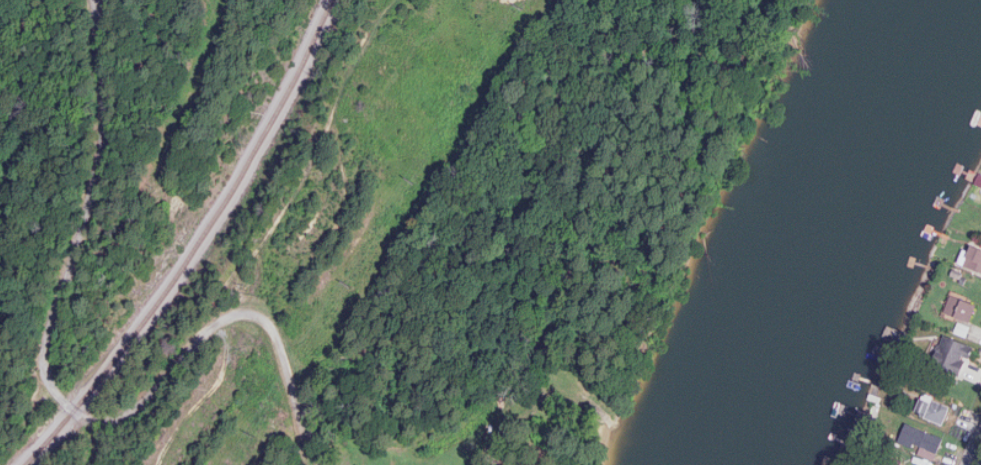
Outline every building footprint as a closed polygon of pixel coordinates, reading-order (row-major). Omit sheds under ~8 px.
[(971,245),(965,266),(980,271),(980,248),(971,245)] [(978,305),(951,294),(944,311),(971,322),(978,305)] [(971,325),(958,321),(955,332),(968,336),(971,325)] [(943,333),(930,362),(960,376),(973,346),(943,333)] [(950,405),(932,399),(933,396),(923,392),(915,413),(944,423),(950,405)] [(918,453),(935,459),(944,436),(906,422),(899,440),(920,448),(918,453)]
